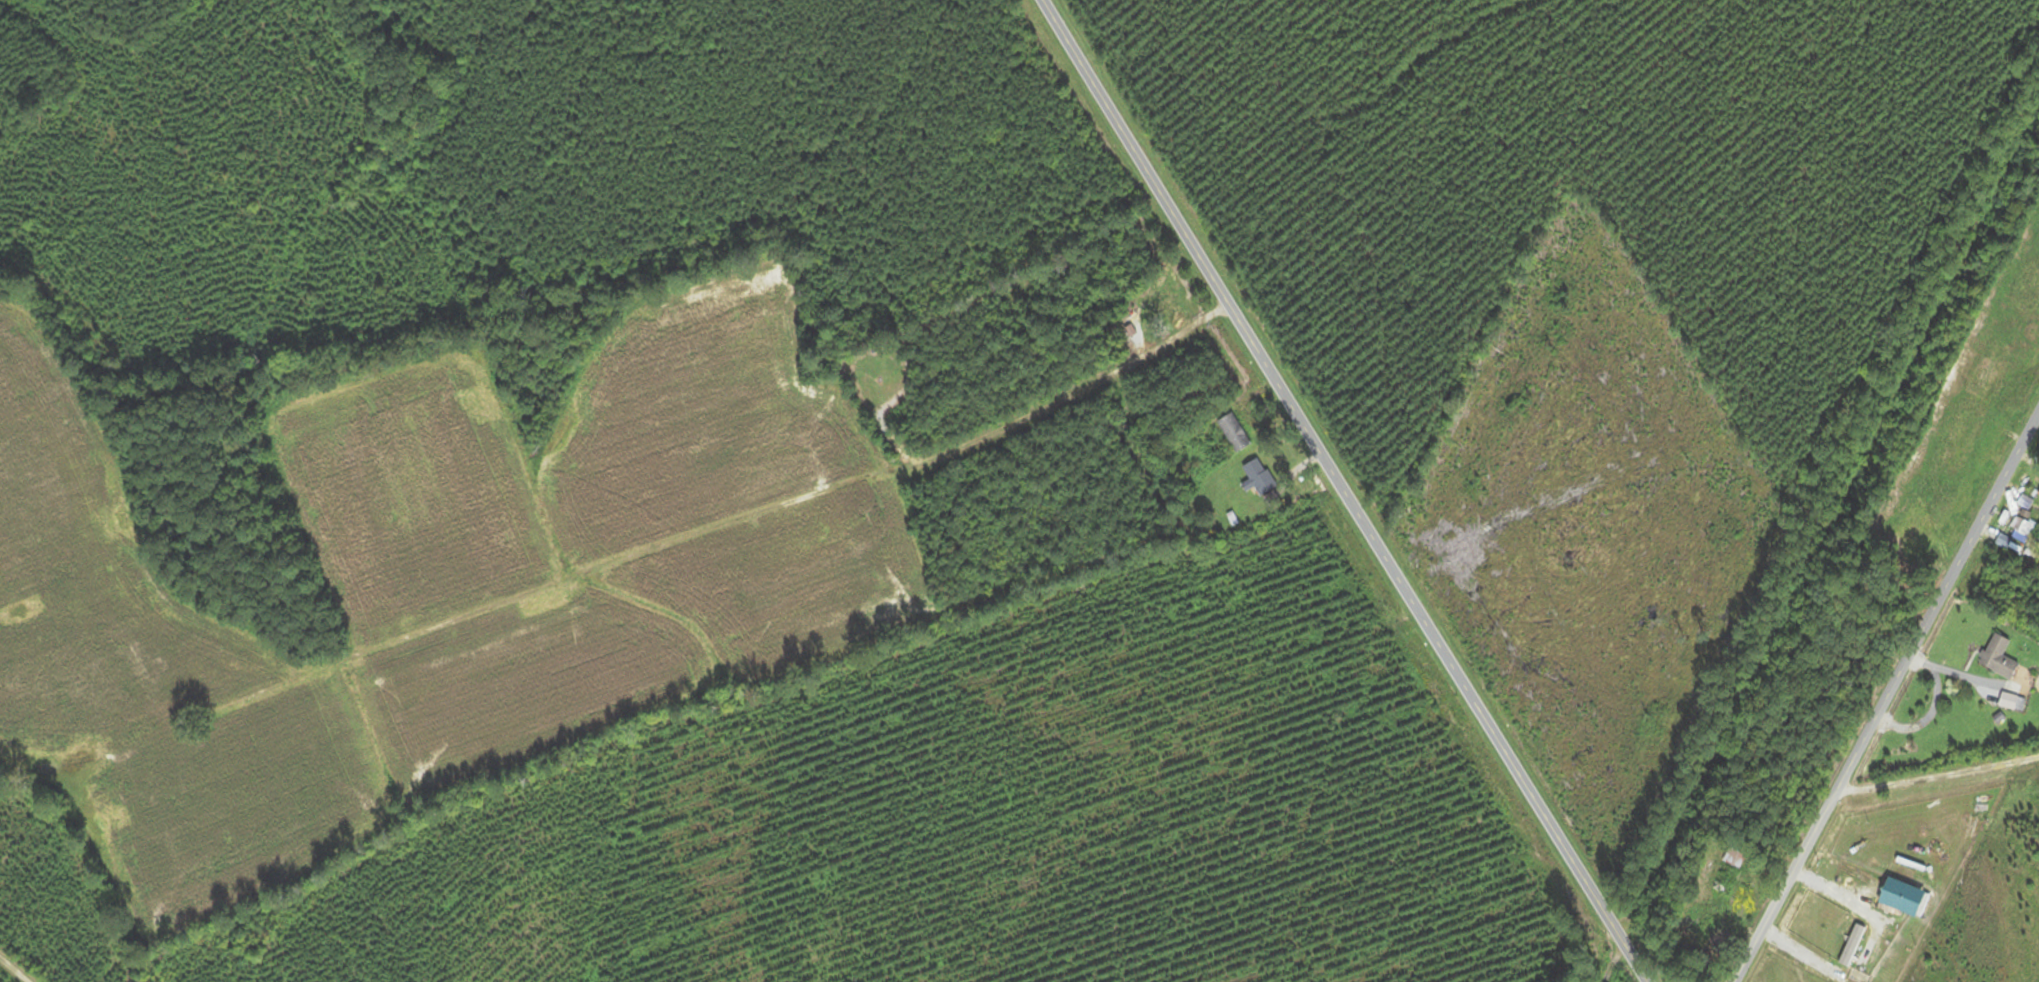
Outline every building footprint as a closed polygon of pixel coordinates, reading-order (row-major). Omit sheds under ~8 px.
[(1239,453),(1254,444),(1235,412),(1220,422),(1239,453)] [(1281,486),(1260,457),(1243,468),(1264,497),(1281,486)] [(2019,503),(2029,510),(2035,502),(2025,494),(2019,503)] [(2009,534),(2028,543),(2037,525),(2018,516),(2009,534)] [(2022,663),(2006,655),(2013,641),(1997,632),(1981,662),(2014,679),(2022,663)] [(2003,706),(2023,712),(2027,698),(2007,692),(2003,706)] [(1728,897),(1748,855),(1730,847),(1710,889),(1728,897)]
